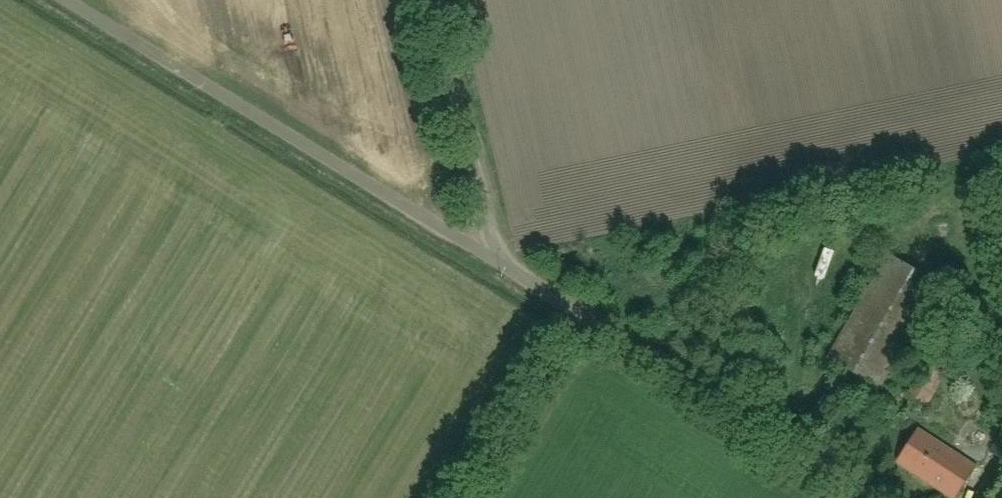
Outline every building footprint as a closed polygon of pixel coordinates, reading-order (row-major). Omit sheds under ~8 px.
[(880,391),(942,285),(888,253),(826,359),(880,391)] [(819,275),(828,279),(838,259),(829,255),(819,275)] [(928,406),(964,343),(936,327),(914,362),(923,366),(907,395),(928,406)] [(976,466),(918,429),(896,463),(950,497),(955,497),(976,466)] [(989,451),(1001,460),(1001,433),(989,451)]
